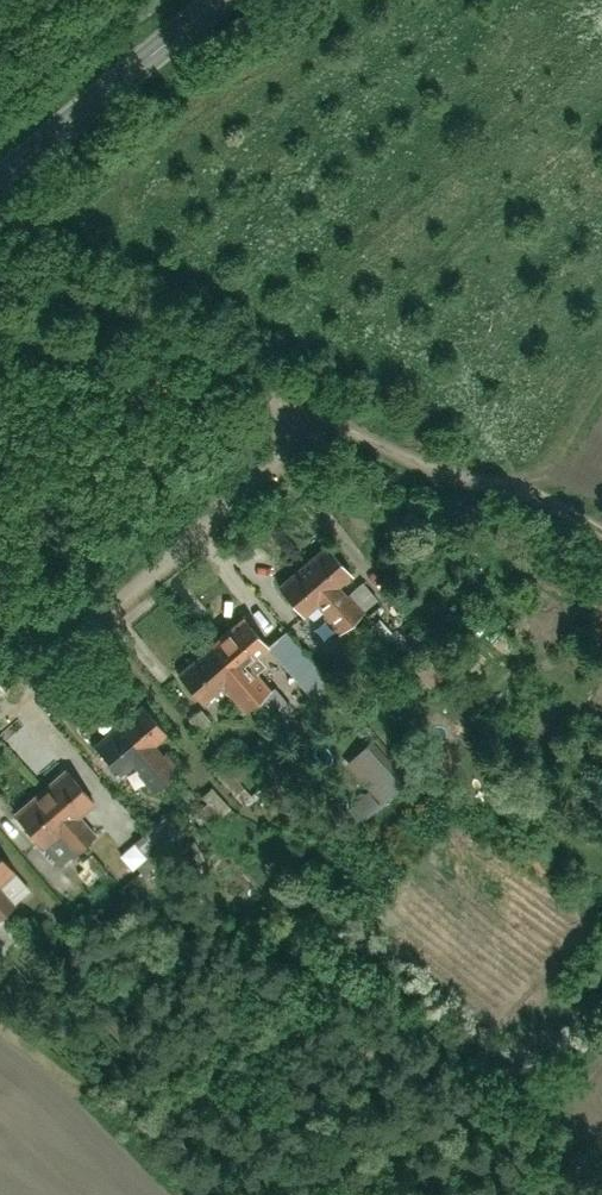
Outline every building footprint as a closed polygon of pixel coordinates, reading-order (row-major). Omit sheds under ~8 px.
[(328,548),(283,588),(310,618),(321,611),(342,635),(368,616),(345,591),(359,581),(328,548)] [(249,621),(178,679),(207,710),(227,697),(247,720),(273,702),(250,674),(273,655),(249,621)] [(149,706),(98,748),(123,780),(135,771),(157,795),(182,774),(161,745),(175,735),(149,706)] [(77,771),(13,828),(55,878),(100,838),(86,819),(101,802),(77,771)] [(19,908),(3,894),(21,875),(0,850),(0,924),(19,908)]
